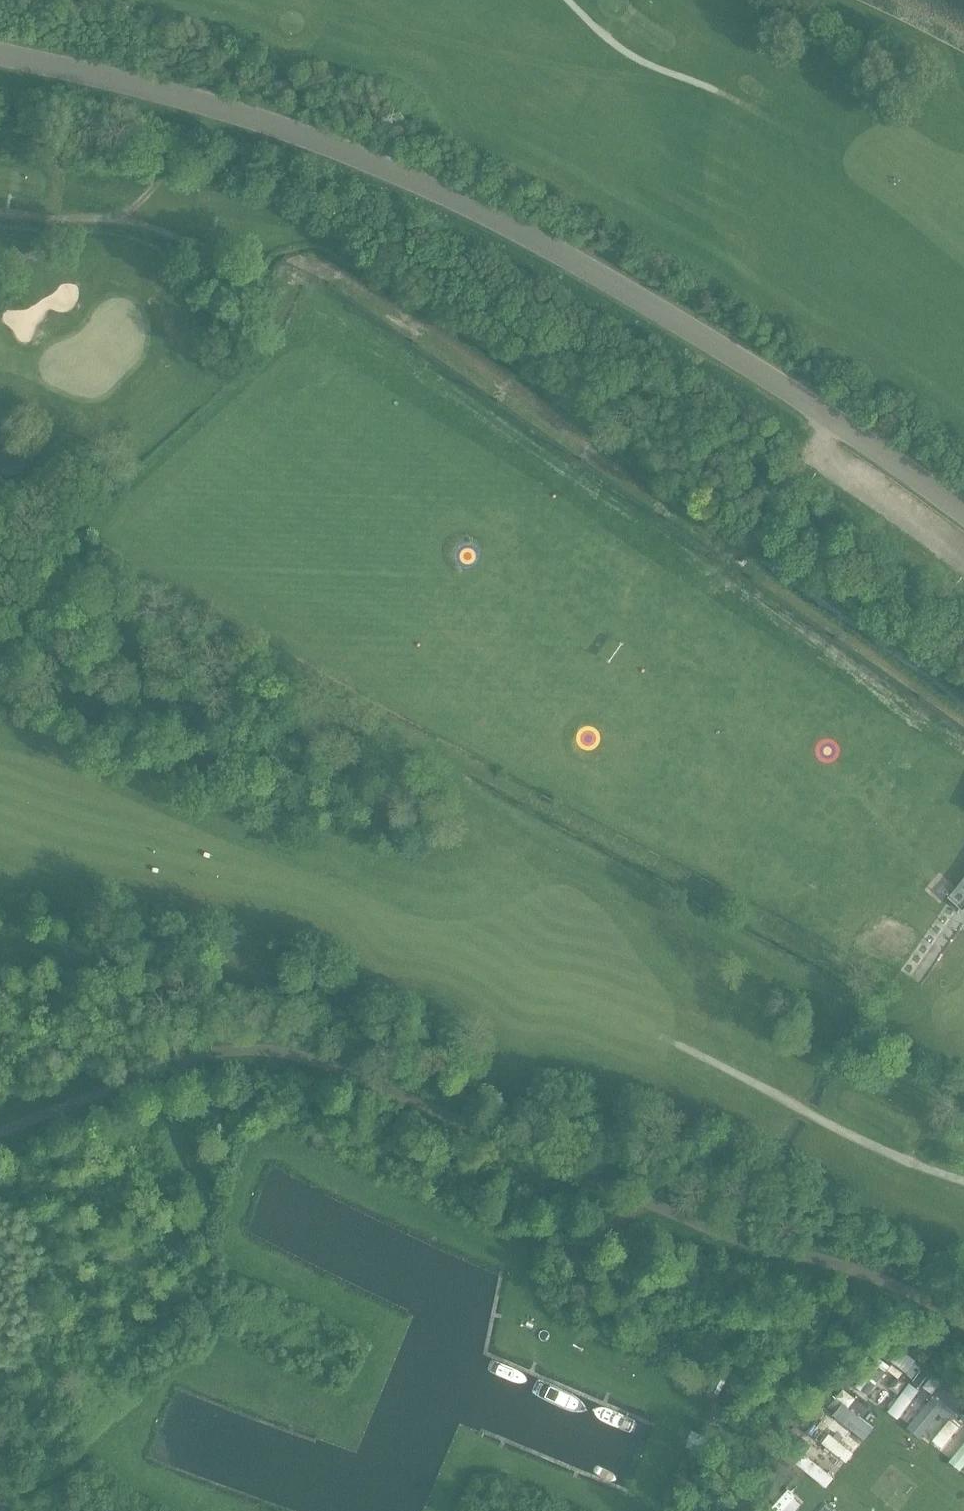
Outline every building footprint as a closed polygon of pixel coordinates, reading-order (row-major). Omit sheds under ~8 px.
[(858,1384),(868,1392),(890,1363),(880,1355),(858,1384)] [(921,1370),(913,1381),(920,1386),(928,1375),(921,1370)] [(896,1376),(891,1393),(900,1396),(906,1379),(896,1376)] [(907,1380),(891,1411),(901,1417),(918,1386),(907,1380)] [(932,1394),(909,1426),(923,1436),(946,1405),(932,1394)] [(715,1404),(707,1420),(718,1425),(725,1409),(715,1404)] [(826,1432),(861,1448),(872,1425),(838,1408),(826,1432)] [(810,1432),(803,1441),(839,1469),(846,1460),(810,1432)] [(847,1460),(854,1451),(830,1432),(823,1440),(847,1460)] [(803,1463),(826,1486),(834,1477),(811,1455),(803,1463)] [(778,1510),(795,1510),(802,1502),(788,1490),(773,1507),(778,1510)]
